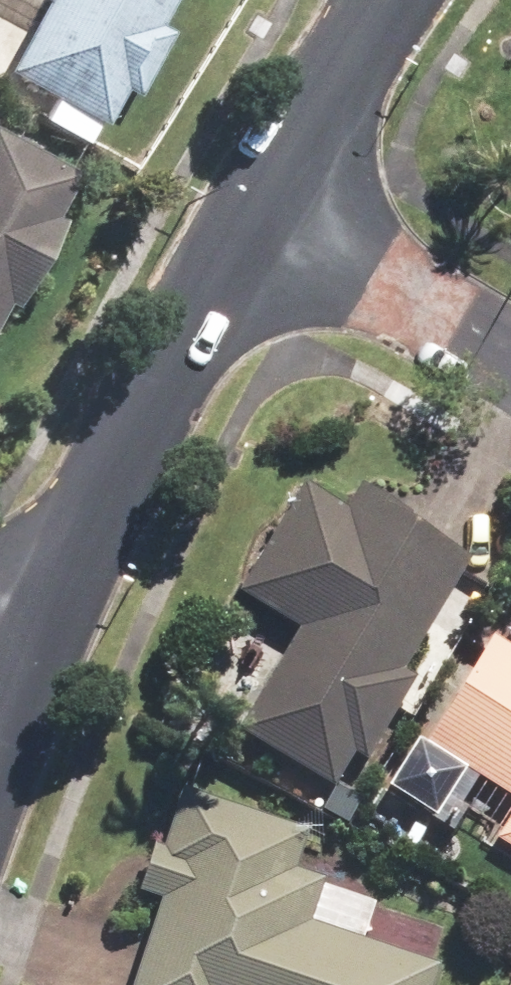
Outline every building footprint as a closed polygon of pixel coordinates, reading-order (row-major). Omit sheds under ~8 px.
[(3,75),(98,129),(118,93),(131,100),(166,40),(153,32),(172,0),(46,0),(3,75)] [(3,308),(11,312),(57,225),(49,221),(71,180),(0,143),(0,314),(3,308)] [(330,785),(466,557),(351,489),(342,504),(301,480),(234,592),(293,626),(232,728),(330,785)] [(489,635),(423,741),(510,795),(510,648),(489,635)] [(436,966),(307,923),(322,876),(293,866),(304,833),(189,794),(170,848),(151,842),(135,889),(154,896),(124,984),(429,984),(436,966)] [(495,838),(510,848),(510,812),(495,838)]
